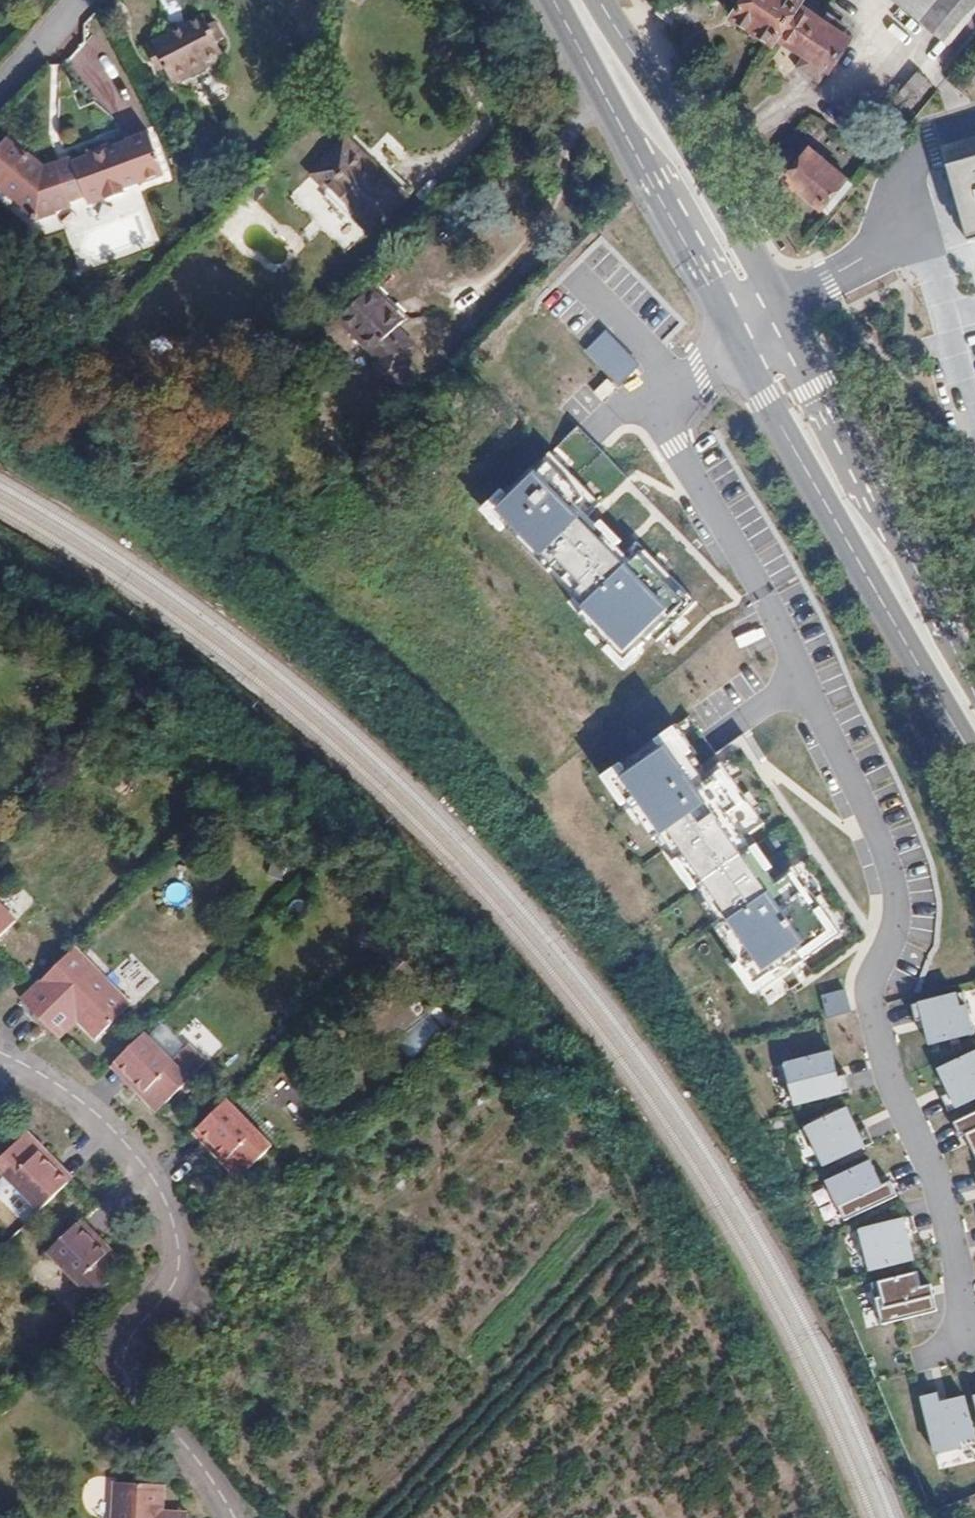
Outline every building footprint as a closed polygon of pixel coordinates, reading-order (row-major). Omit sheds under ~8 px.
[(736,5),(732,12),(750,24),(759,30),(774,40),(775,37),(800,0),(728,0),(736,5)] [(804,0),(800,0),(775,37),(792,48),(795,43),(807,51),(797,66),(819,80),(848,37),(841,32),(845,25),(829,14),(828,16),(804,0)] [(950,44),(974,14),(974,0),(896,0),(950,44)] [(169,35),(146,48),(152,60),(157,57),(164,67),(172,83),(189,74),(190,76),(207,67),(205,62),(221,53),(203,18),(186,27),(184,23),(168,32),(169,35)] [(756,34),(759,30),(750,24),(747,28),(756,34)] [(152,60),(158,71),(164,67),(157,57),(152,60)] [(893,103),(906,114),(931,84),(919,74),(907,89),(905,88),(893,103)] [(73,164),(85,197),(88,204),(104,199),(105,201),(124,195),(122,190),(162,175),(149,138),(109,152),(108,149),(89,155),(90,159),(73,164)] [(70,204),(70,203),(59,170),(57,165),(46,169),(29,155),(27,157),(7,140),(0,148),(0,188),(20,205),(18,207),(33,220),(55,213),(54,210),(70,204)] [(390,220),(415,194),(389,167),(380,176),(344,140),(312,175),(370,233),(386,217),(390,220)] [(829,214),(853,185),(811,151),(787,179),(829,214)] [(773,175),(780,181),(797,161),(789,154),(773,175)] [(73,164),(59,170),(70,203),(85,197),(73,164)] [(939,179),(957,247),(974,242),(974,169),(939,179)] [(406,320),(371,287),(337,322),(375,360),(369,382),(400,391),(413,346),(396,330),(406,320)] [(610,331),(588,352),(622,386),(643,365),(610,331)] [(543,461),(484,517),(631,670),(689,615),(543,461)] [(690,721),(610,778),(765,996),(845,939),(690,721)] [(172,883),(167,900),(183,904),(188,887),(172,883)] [(16,922),(0,906),(0,938),(16,922)] [(130,1006),(75,948),(23,999),(44,1022),(63,1003),(78,1019),(98,1039),(130,1006)] [(829,1017),(854,1010),(848,988),(823,995),(829,1017)] [(923,1005),(935,1046),(974,1035),(974,993),(974,990),(923,1005)] [(59,1037),(78,1019),(63,1003),(44,1022),(59,1037)] [(190,1080),(144,1034),(112,1066),(128,1083),(133,1079),(162,1108),(190,1080)] [(194,1044),(178,1053),(192,1077),(207,1068),(194,1044)] [(841,1053),(788,1065),(798,1106),(851,1094),(841,1053)] [(945,1069),(963,1107),(974,1102),(974,1055),(945,1069)] [(162,1108),(133,1079),(128,1083),(158,1112),(162,1108)] [(239,1179),(272,1147),(226,1100),(198,1128),(227,1158),(223,1162),(239,1179)] [(854,1110),(809,1130),(825,1167),(870,1146),(854,1110)] [(962,1122),(974,1148),(974,1116),(962,1122)] [(223,1162),(227,1158),(198,1128),(194,1132),(223,1162)] [(0,1160),(0,1171),(40,1211),(69,1184),(40,1154),(44,1150),(27,1133),(0,1160)] [(44,1150),(40,1154),(69,1184),(73,1180),(44,1150)] [(882,1161),(829,1184),(846,1223),(899,1200),(882,1161)] [(76,1225),(106,1254),(110,1250),(81,1221),(76,1225)] [(912,1221),(865,1234),(874,1270),(922,1257),(912,1221)] [(48,1252),(94,1299),(127,1266),(110,1250),(106,1254),(76,1225),(48,1252)] [(924,1272),(881,1283),(891,1322),(944,1308),(938,1284),(927,1287),(924,1272)] [(974,1397),(947,1404),(944,1392),(923,1398),(938,1453),(974,1444),(974,1401),(974,1397)] [(112,1517),(159,1517),(160,1512),(161,1485),(115,1482),(112,1517)]
